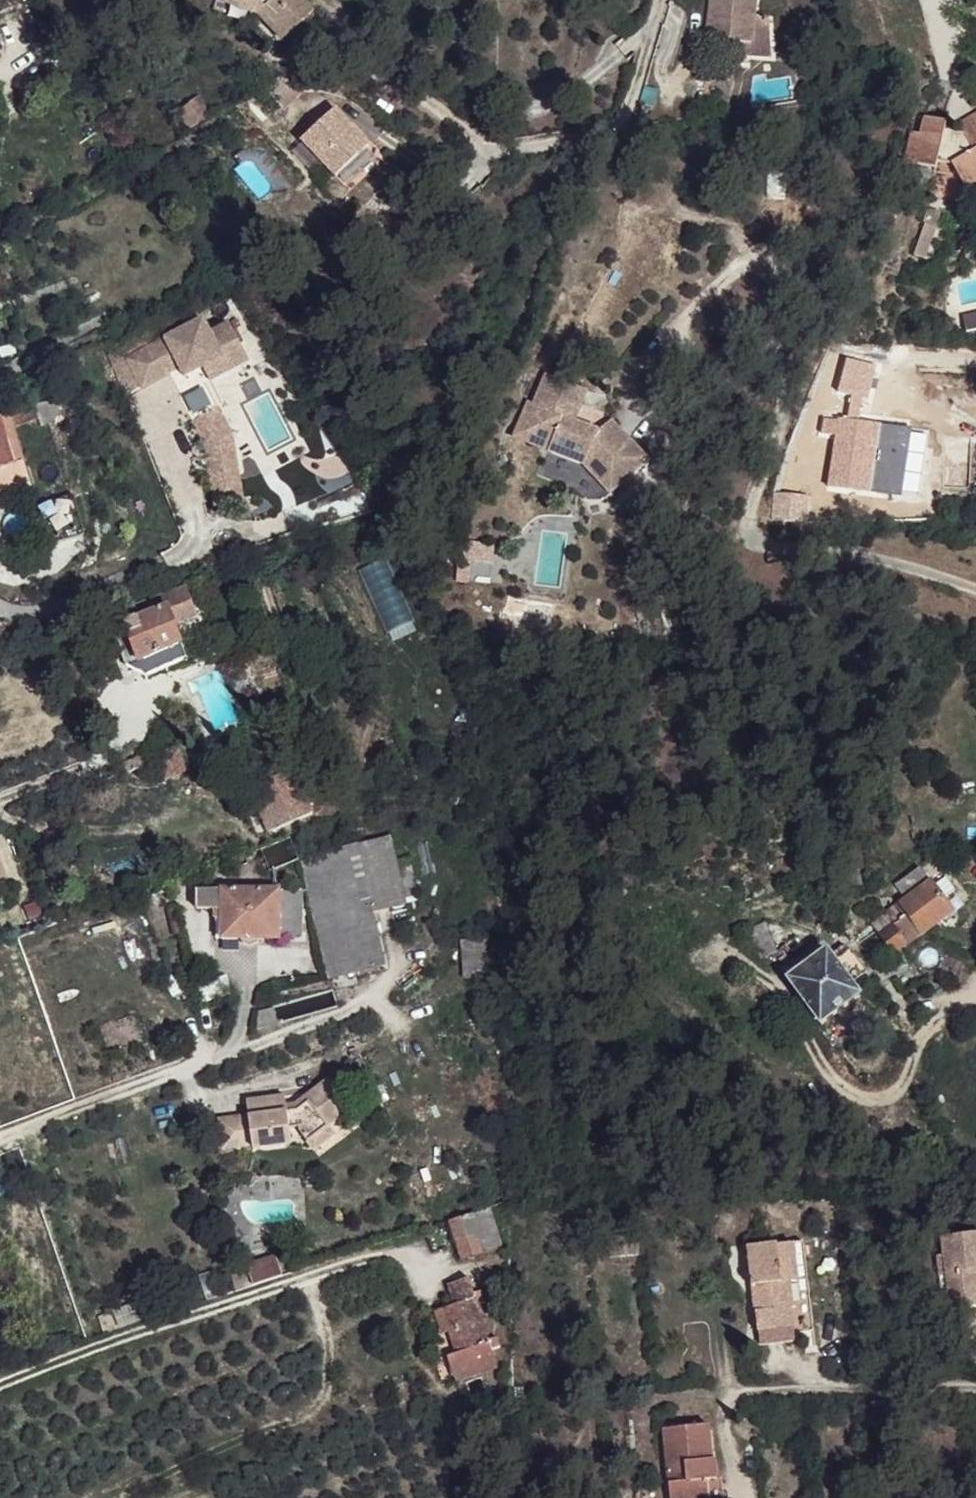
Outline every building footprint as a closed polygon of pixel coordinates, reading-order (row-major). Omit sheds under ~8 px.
[(240,0),(226,0),(225,3),(259,15),(266,10),(240,0)] [(316,11),(306,0),(240,0),(266,10),(289,34),(316,11)] [(756,0),(710,0),(710,1),(720,2),(719,8),(709,6),(702,40),(732,47),(730,58),(765,65),(766,27),(751,25),(756,0)] [(266,10),(259,15),(283,41),(289,34),(266,10)] [(644,88),(640,102),(653,106),(657,91),(644,88)] [(209,112),(197,96),(189,103),(201,118),(209,112)] [(332,159),(367,137),(341,98),(307,120),(332,159)] [(189,103),(177,112),(189,127),(201,118),(189,103)] [(902,161),(934,169),(936,161),(950,166),(967,198),(975,193),(975,114),(957,124),(961,134),(943,128),(944,122),(922,117),(918,135),(909,132),(902,161)] [(940,211),(924,206),(921,221),(924,222),(913,254),(924,258),(936,226),(940,211)] [(965,332),(975,329),(975,313),(962,316),(965,332)] [(206,367),(246,347),(233,322),(213,332),(206,317),(125,357),(140,388),(173,371),(168,362),(176,358),(181,368),(186,378),(206,367)] [(213,382),(254,361),(246,347),(206,367),(213,382)] [(839,390),(868,397),(877,364),(848,356),(839,390)] [(168,362),(173,371),(181,368),(176,358),(168,362)] [(549,372),(536,403),(545,407),(538,426),(558,435),(552,449),(587,464),(614,492),(653,459),(615,419),(602,429),(578,420),(590,389),(549,372)] [(0,402),(0,432),(10,429),(40,419),(42,425),(64,418),(57,398),(34,406),(34,404),(4,414),(0,402)] [(545,407),(536,403),(531,400),(517,435),(552,449),(558,435),(538,426),(545,407)] [(219,411),(194,423),(209,448),(217,501),(242,497),(232,436),(219,411)] [(839,417),(829,486),(872,493),(882,424),(839,417)] [(0,467),(0,501),(26,493),(24,488),(29,487),(10,429),(0,432),(0,439),(7,466),(0,467)] [(587,464),(552,449),(542,472),(578,487),(588,499),(606,498),(614,492),(587,464)] [(199,619),(186,587),(160,596),(164,607),(167,606),(176,628),(199,619)] [(213,605),(226,600),(220,588),(207,592),(213,605)] [(164,607),(160,596),(121,609),(123,615),(139,608),(142,618),(164,607)] [(181,644),(176,628),(167,606),(164,607),(142,618),(126,624),(128,633),(139,662),(181,644)] [(123,615),(126,624),(142,618),(139,608),(123,615)] [(127,666),(139,662),(128,633),(117,638),(127,666)] [(181,644),(139,662),(147,676),(190,658),(181,644)] [(265,781),(271,797),(287,793),(259,714),(252,716),(245,720),(251,739),(246,741),(260,782),(265,781)] [(301,818),(287,793),(271,797),(257,802),(268,833),(301,818)] [(388,837),(300,859),(329,975),(385,961),(371,907),(404,898),(418,895),(409,858),(395,862),(388,837)] [(872,901),(883,916),(892,927),(906,946),(951,912),(929,882),(926,878),(918,867),(894,885),(872,901)] [(223,908),(221,888),(198,887),(197,908),(215,908),(223,908)] [(278,938),(279,889),(221,888),(223,908),(223,917),(222,937),(278,938)] [(304,936),(303,888),(279,889),(278,938),(304,936)] [(883,916),(872,925),(880,935),(892,927),(883,916)] [(766,954),(772,952),(774,951),(763,921),(748,927),(757,956),(766,954)] [(786,956),(779,948),(774,951),(772,952),(789,976),(824,951),(814,936),(800,946),(786,956)] [(462,978),(499,975),(497,937),(461,939),(462,978)] [(838,965),(851,955),(844,946),(830,955),(838,965)] [(826,949),(824,951),(789,976),(786,979),(820,1022),(859,995),(852,984),(838,965),(830,955),(826,949)] [(851,955),(838,965),(852,984),(866,973),(852,954),(851,955)] [(277,1022),(272,1003),(262,1004),(259,1024),(277,1022)] [(217,1117),(221,1147),(249,1143),(250,1146),(289,1141),(287,1125),(297,1124),(297,1129),(304,1138),(312,1148),(333,1131),(325,1122),(350,1105),(327,1076),(293,1102),(294,1108),(284,1109),(284,1103),(283,1093),(244,1099),(246,1113),(217,1117)] [(375,1083),(355,1090),(382,1105),(375,1083)] [(451,1222),(460,1246),(476,1240),(481,1253),(501,1247),(503,1243),(491,1209),(451,1222)] [(969,1235),(969,1230),(957,1231),(957,1236),(947,1235),(947,1254),(940,1254),(941,1273),(947,1273),(948,1289),(948,1304),(948,1308),(975,1308),(975,1235),(969,1235)] [(463,1260),(481,1253),(476,1240),(460,1246),(463,1260)] [(748,1248),(760,1343),(793,1340),(792,1333),(812,1330),(803,1243),(748,1248)] [(272,1275),(265,1254),(237,1264),(244,1285),(272,1275)] [(448,1286),(454,1307),(475,1300),(474,1295),(469,1279),(448,1286)] [(486,1304),(482,1292),(474,1295),(475,1300),(477,1308),(486,1304)] [(477,1308),(475,1300),(454,1307),(441,1311),(448,1333),(454,1354),(455,1356),(488,1346),(488,1343),(477,1308)] [(443,1335),(448,1333),(441,1311),(437,1313),(443,1335)] [(500,1350),(497,1340),(488,1343),(488,1346),(455,1356),(454,1354),(445,1357),(452,1380),(494,1368),(491,1353),(500,1350)] [(673,1497),(711,1497),(709,1483),(720,1480),(718,1461),(715,1461),(709,1421),(663,1428),(673,1497)] [(725,1479),(720,1480),(709,1483),(711,1497),(727,1497),(725,1479)]
